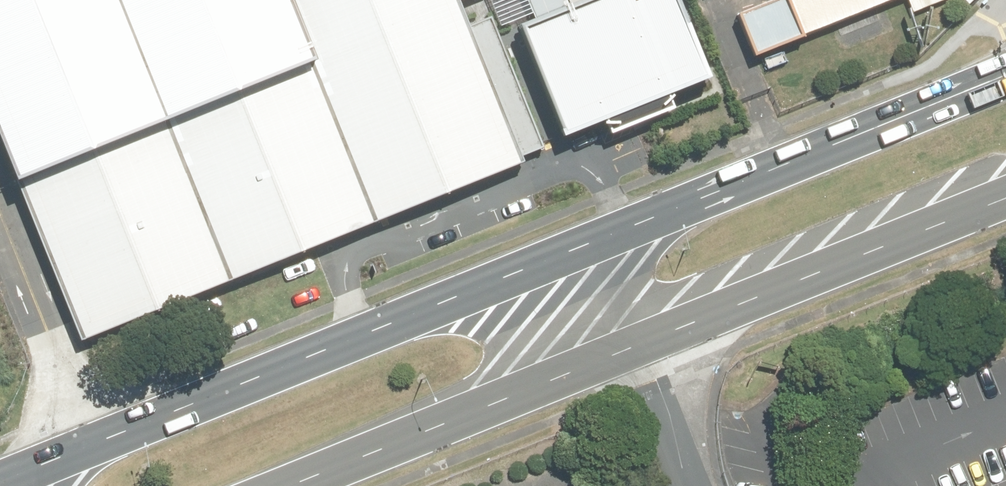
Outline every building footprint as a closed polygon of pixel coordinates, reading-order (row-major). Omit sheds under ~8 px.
[(96,331),(545,146),(484,0),(0,0),(0,99),(96,331)] [(543,14),(528,20),(576,135),(714,78),(681,0),(537,0),(543,14)] [(745,13),(761,53),(892,0),(776,0),(745,13)]
